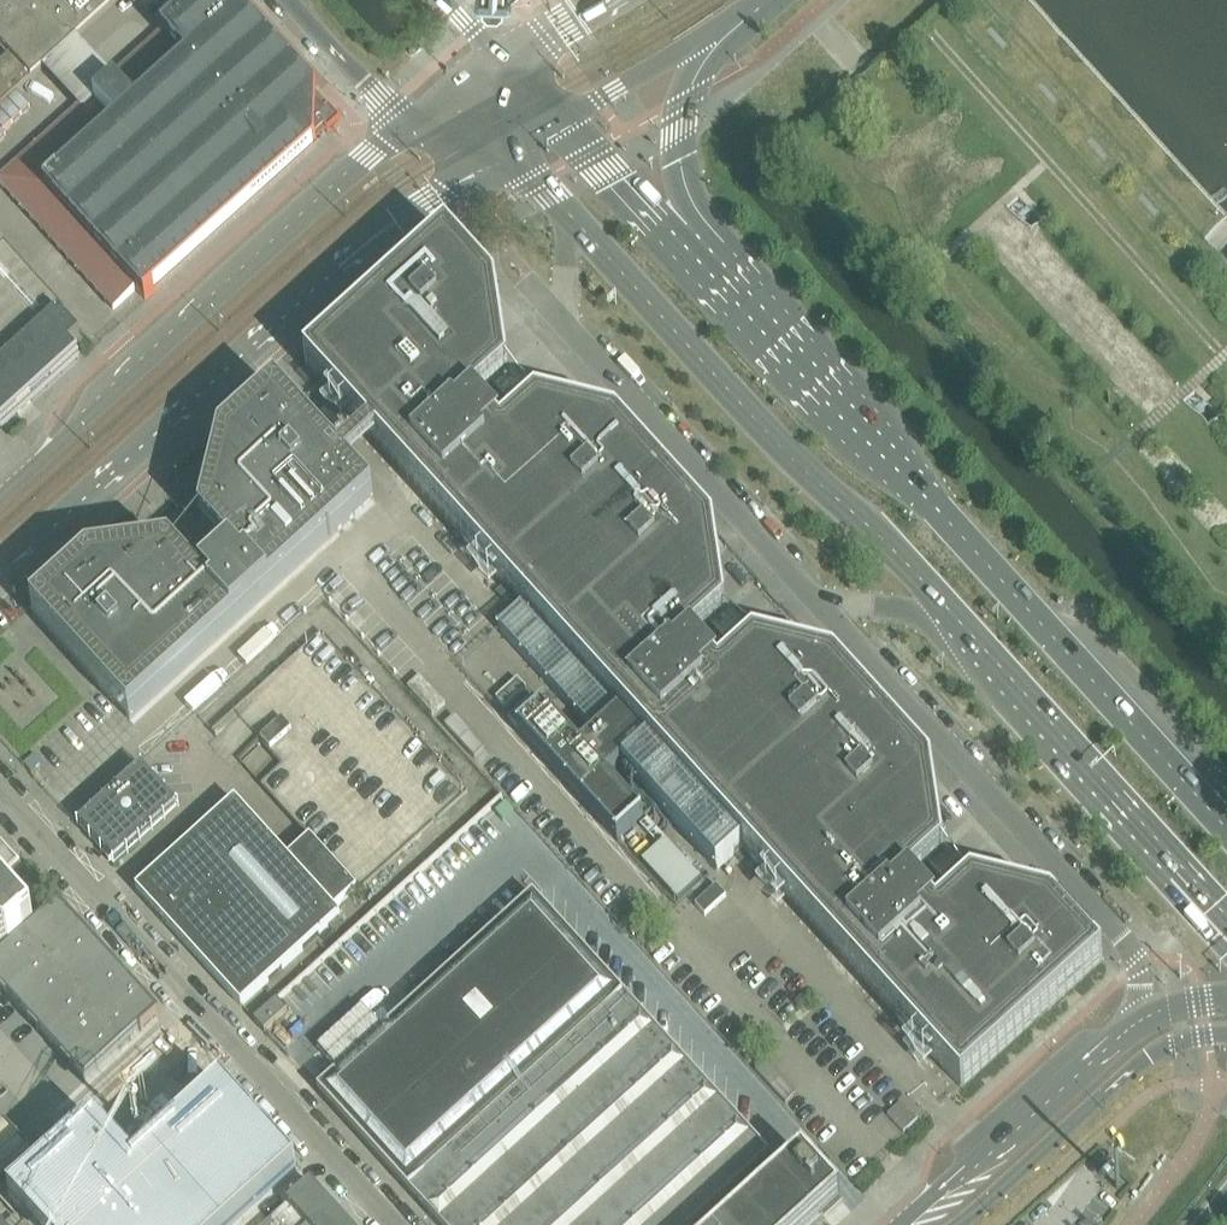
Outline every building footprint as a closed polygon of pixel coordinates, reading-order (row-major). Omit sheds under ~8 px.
[(232,0),(228,0),(215,11),(206,0),(199,0),(0,180),(0,184),(114,310),(136,290),(146,301),(163,285),(316,146),(316,145),(316,138),(324,131),(333,131),(338,126),(339,119),(334,113),(326,113),(325,113),(316,103),(317,95),(284,58),(232,0)] [(11,57),(0,66),(0,108),(17,93),(119,0),(0,0),(0,45),(11,57)] [(215,11),(228,0),(206,0),(215,11)] [(17,93),(0,108),(0,128),(3,132),(30,108),(17,93)] [(446,238),(306,366),(369,436),(378,446),(464,540),(469,546),(479,557),(500,580),(525,607),(499,630),(595,736),(581,748),(545,708),(518,732),(618,842),(644,818),(608,778),(647,742),(649,744),(623,767),(717,871),(743,848),(899,1019),(904,1026),(962,1089),(1103,961),(1053,905),(972,885),(945,855),(932,772),(906,743),(835,666),(754,645),(727,615),(726,603),(715,533),(618,426),(537,405),(510,376),(497,293),(447,237),(446,238)] [(3,430),(19,415),(18,415),(32,402),(33,403),(80,360),(72,351),(81,342),(61,320),(66,316),(5,249),(0,253),(0,429),(2,431),(3,430)] [(369,436),(340,462),(277,392),(221,443),(201,524),(232,558),(202,585),(171,551),(88,563),(33,614),(130,722),(374,500),(349,472),(378,446),(369,436)] [(356,892),(359,895),(469,795),(323,635),(213,734),(216,738),(210,744),(232,768),(239,763),(240,765),(262,745),(283,768),(261,788),(309,840),(311,839),(357,890),(356,892)] [(408,689),(433,717),(446,705),(420,677),(408,689)] [(518,681),(496,700),(505,709),(527,690),(518,681)] [(534,698),(509,721),(518,731),(544,709),(534,698)] [(115,864),(127,852),(177,807),(142,769),(80,826),(102,851),(115,864)] [(236,802),(137,892),(242,1008),(340,918),(334,911),(356,892),(357,890),(311,839),(309,840),(288,859),(236,802)] [(21,865),(0,842),(0,884),(21,865)] [(666,843),(643,864),(678,903),(701,882),(666,843)] [(2,954),(34,925),(0,888),(0,952),(2,954)] [(318,1092),(439,1224),(812,1224),(840,1199),(840,1200),(841,1199),(802,1156),(801,1157),(802,1157),(784,1172),(534,896),(318,1092)] [(59,906),(0,960),(0,989),(84,1081),(138,1033),(158,1015),(59,906)] [(255,1022),(265,1033),(287,1012),(277,1001),(255,1022)] [(9,1198),(33,1224),(238,1224),(298,1171),(222,1087),(136,1165),(95,1120),(9,1198)] [(918,1121),(902,1103),(893,1111),(887,1116),(903,1134),(918,1121)] [(0,1128),(0,1179),(30,1152),(5,1124),(0,1128)] [(267,1224),(348,1224),(311,1185),(267,1224)]
